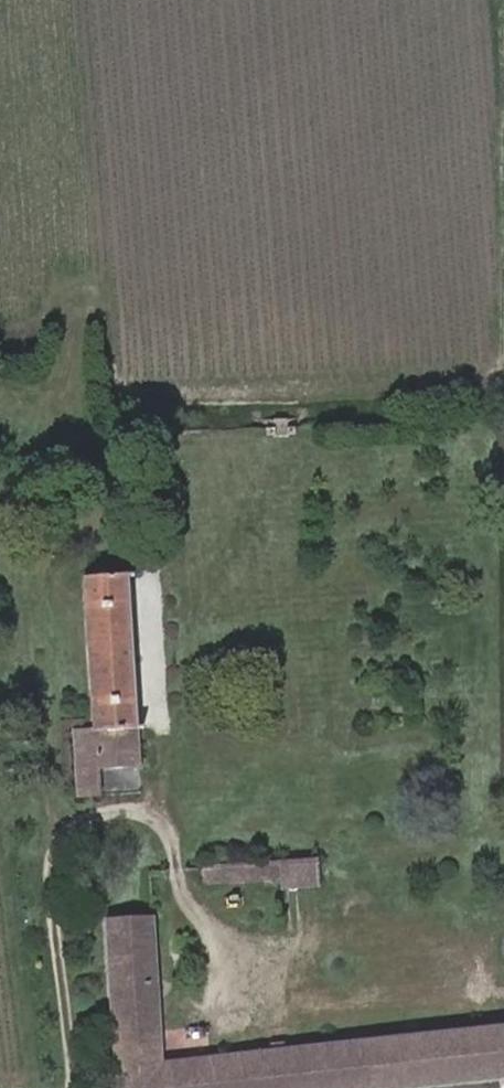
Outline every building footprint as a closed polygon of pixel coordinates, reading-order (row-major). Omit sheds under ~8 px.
[(74,751),(79,820),(104,818),(103,787),(139,782),(129,595),(85,597),(94,749),(74,751)] [(311,864),(274,867),(276,888),(312,886),(311,864)] [(163,1071),(156,936),(154,937),(103,941),(113,1087),(503,1087),(503,1041),(163,1071)]
